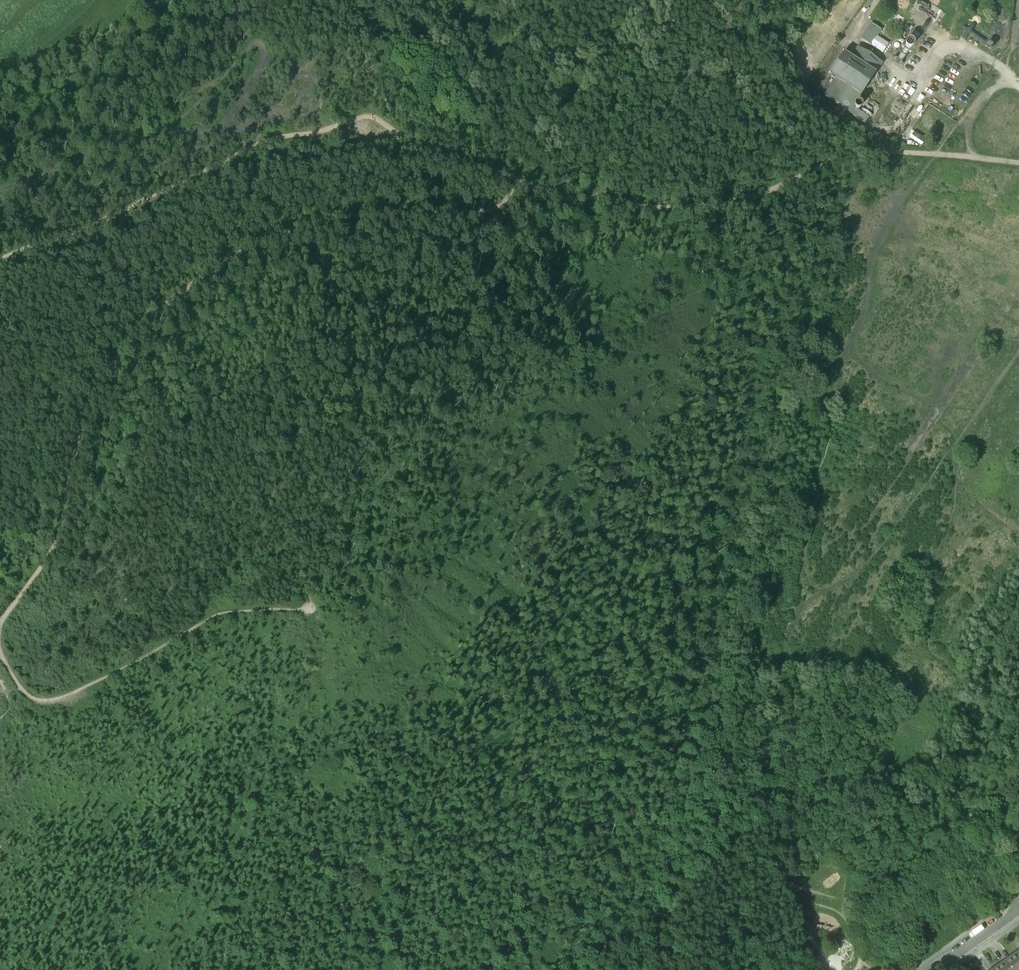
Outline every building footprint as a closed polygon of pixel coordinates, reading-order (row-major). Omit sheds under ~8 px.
[(872,19),(863,37),(888,49),(892,40),(881,34),(886,25),(872,19)] [(913,26),(893,55),(904,62),(924,33),(913,26)] [(851,55),(845,51),(830,72),(836,76),(825,92),(850,109),(854,104),(883,62),(858,45),(851,55)] [(875,91),(863,110),(868,113),(880,95),(875,91)] [(863,110),(854,104),(850,109),(865,120),(869,114),(868,113),(863,110)] [(1008,962),(1013,969),(1018,969),(1018,954),(1008,962)]
